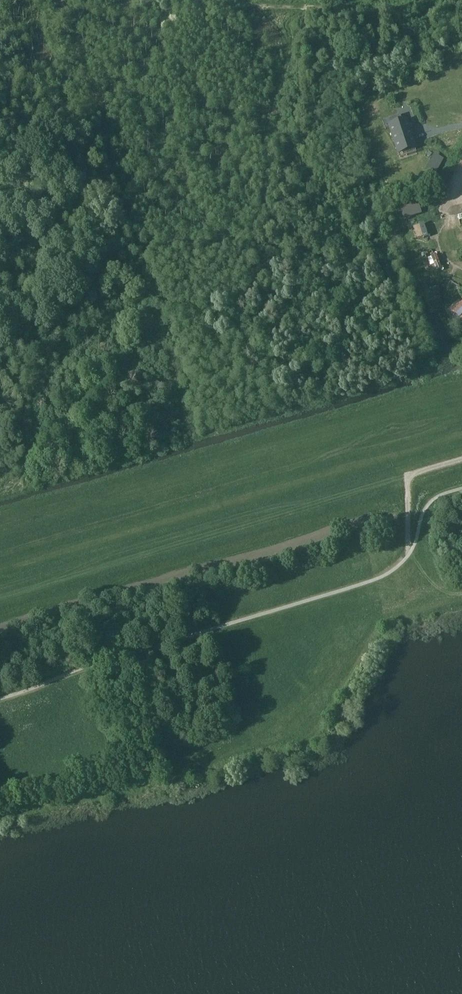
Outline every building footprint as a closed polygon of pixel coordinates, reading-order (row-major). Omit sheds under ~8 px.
[(398,152),(414,147),(407,122),(403,123),(400,115),(383,120),(385,128),(386,128),(390,127),(393,137),(389,138),(388,138),(391,146),(396,144),(398,152)] [(435,156),(431,162),(438,166),(442,160),(435,156)] [(434,249),(429,251),(434,265),(439,263),(434,249)]
